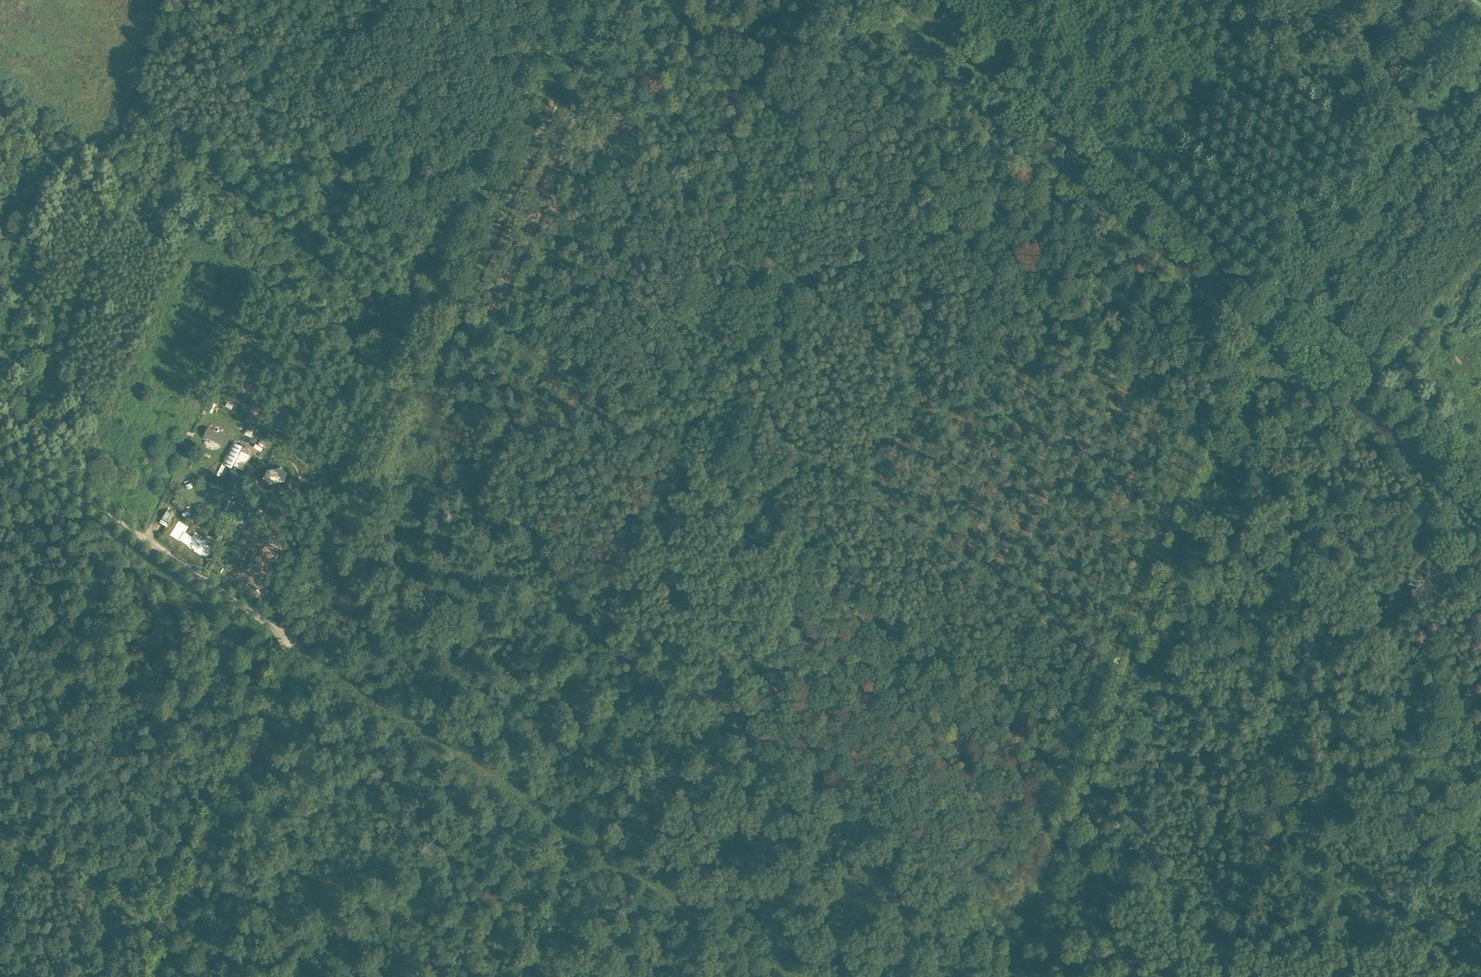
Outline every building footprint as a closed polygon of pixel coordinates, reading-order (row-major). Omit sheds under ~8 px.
[(209,427),(204,436),(223,445),(227,436),(209,427)] [(236,459),(242,446),(232,442),(223,463),(232,467),(236,459)] [(232,469),(229,474),(238,478),(240,473),(232,469)] [(230,511),(229,512),(237,515),(242,504),(234,501),(234,502),(230,511)] [(166,511),(158,522),(167,528),(174,516),(166,511)] [(181,520),(171,535),(181,542),(182,540),(189,545),(188,546),(193,550),(194,548),(196,550),(195,551),(208,560),(218,545),(198,532),(194,537),(187,533),(191,527),(181,520)] [(220,525),(212,536),(217,540),(224,530),(221,529),(222,527),(220,525)]
